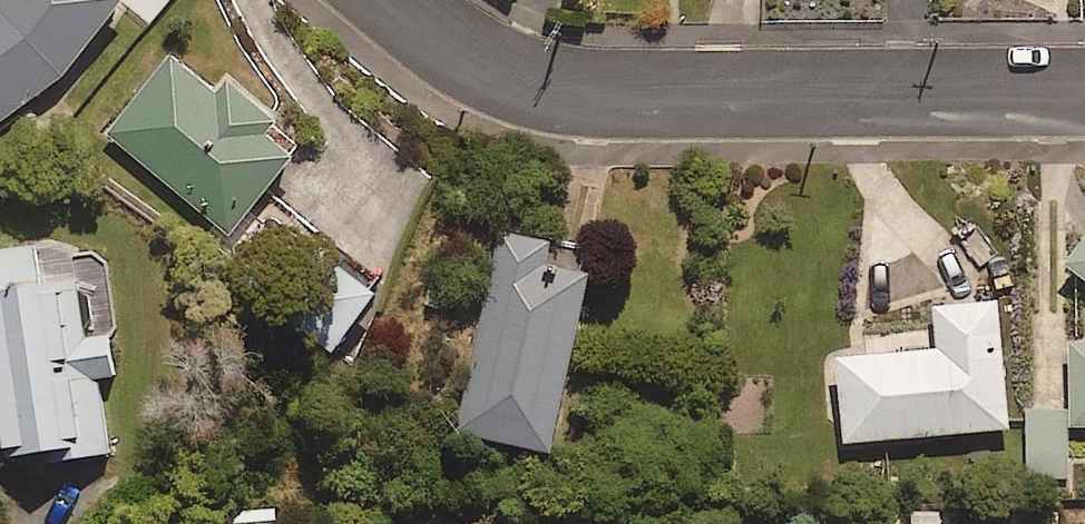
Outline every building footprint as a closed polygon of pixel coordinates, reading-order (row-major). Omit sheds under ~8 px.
[(66,65),(118,0),(0,0),(0,112),(66,65)] [(219,91),(170,53),(106,134),(228,231),(301,138),(227,80),(219,91)] [(551,239),(501,228),(457,428),(550,448),(588,271),(546,262),(551,239)] [(1063,264),(1084,279),(1084,231),(1063,264)] [(112,331),(84,333),(79,277),(40,280),(36,240),(0,243),(0,446),(101,437),(96,375),(116,373),(112,331)] [(379,278),(329,245),(282,317),(332,350),(379,278)] [(1005,427),(999,298),(936,301),(938,346),(837,351),(841,435),(1005,427)] [(1068,340),(1070,424),(1084,424),(1084,339),(1068,340)] [(1065,411),(1024,412),(1026,479),(1067,478),(1065,411)] [(276,508),(209,511),(209,523),(276,523),(276,508)]
